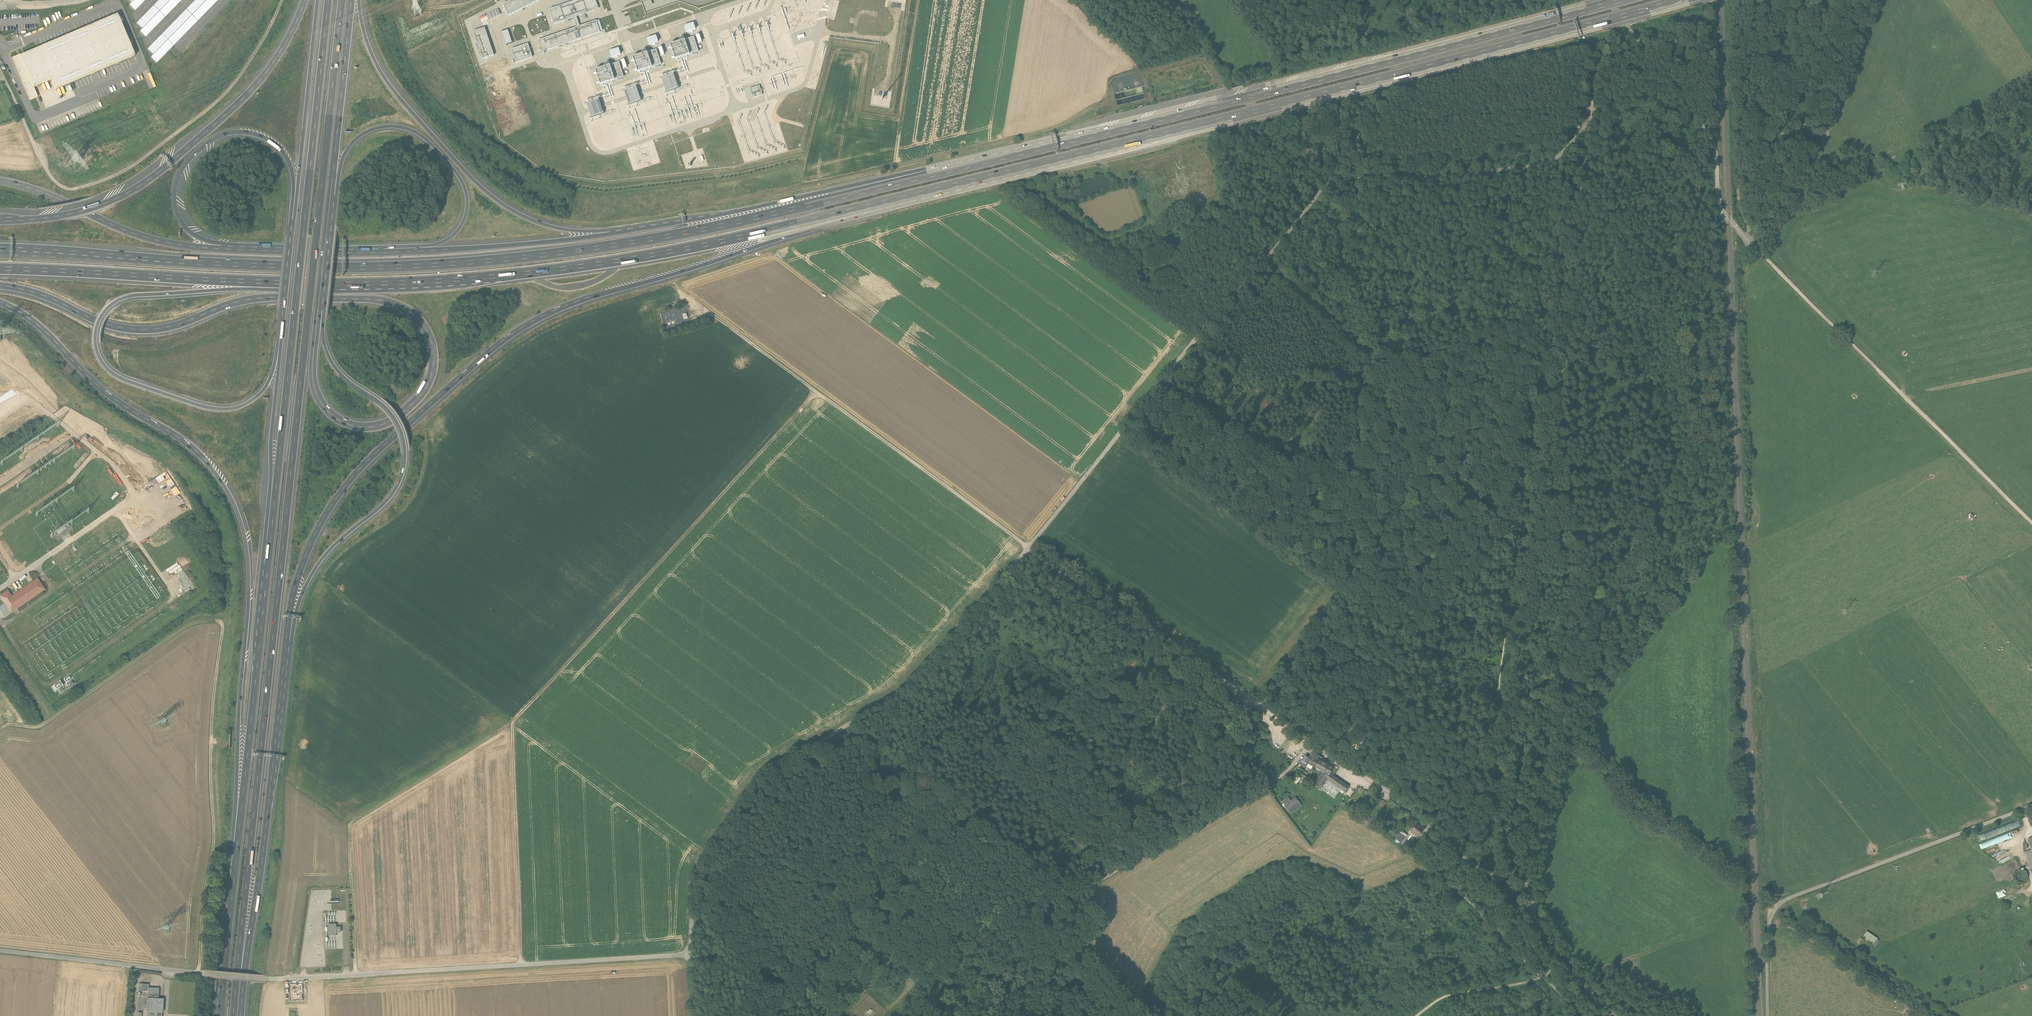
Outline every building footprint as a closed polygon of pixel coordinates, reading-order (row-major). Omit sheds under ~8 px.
[(132,2),(129,5),(135,11),(146,0),(129,0),(132,2)] [(137,23),(142,29),(140,31),(146,37),(182,0),(159,0),(137,23)] [(147,49),(153,55),(151,57),(157,63),(218,0),(195,0),(147,49)] [(503,6),(508,16),(540,0),(514,0),(503,6)] [(549,9),(554,25),(573,18),(576,28),(538,41),(542,52),(602,32),(598,21),(580,27),(576,17),(599,9),(596,0),(576,0),(549,9)] [(486,15),(489,21),(501,15),(498,9),(486,15)] [(136,56),(118,14),(21,56),(20,54),(12,57),(30,99),(38,96),(34,87),(52,79),(56,89),(136,56)] [(684,26),(686,33),(696,30),(693,24),(690,25),(690,23),(687,24),(687,25),(684,26)] [(485,28),(474,32),(483,59),(494,55),(485,28)] [(502,33),(506,44),(512,43),(508,31),(502,33)] [(647,39),(649,45),(658,42),(656,36),(653,37),(653,35),(649,37),(650,38),(647,39)] [(694,38),(670,46),(675,60),(677,59),(687,56),(699,52),(694,38)] [(511,49),(516,63),(533,57),(528,44),(511,49)] [(609,52),(611,58),(621,55),(618,49),(615,50),(615,48),(612,49),(612,51),(609,52)] [(656,50),(633,58),(638,72),(640,72),(650,68),(661,64),(656,50)] [(619,63),(595,71),(600,85),(602,84),(612,81),(623,77),(619,63)] [(749,89),(753,99),(762,95),(759,86),(749,89)] [(125,490),(102,454),(94,460),(117,495),(125,490)] [(20,556),(26,564),(42,553),(37,545),(20,556)] [(38,578),(12,596),(8,590),(0,596),(11,612),(46,589),(38,578)] [(72,680),(75,678),(71,673),(51,685),(55,691),(57,690),(61,694),(75,685),(72,680)] [(1319,757),(1311,751),(1309,755),(1305,763),(1322,773),(1314,785),(1321,789),(1327,781),(1344,793),(1349,787),(1332,774),(1335,769),(1318,759),(1319,757)] [(1291,814),(1302,806),(1295,797),(1291,800),(1288,797),(1282,801),(1291,814)] [(1410,834),(1418,839),(1425,829),(1417,824),(1410,834)] [(1979,841),(2003,833),(2001,827),(1977,835),(1979,841)] [(1407,835),(1402,831),(1396,839),(1402,843),(1407,835)] [(1996,844),(1984,847),(1986,854),(1989,853),(1989,852),(1992,852),(1991,848),(1997,847),(1996,844)] [(2022,882),(2024,881),(2026,879),(2027,878),(2027,875),(2027,873),(2025,871),(2023,870),(2021,870),(2018,871),(2016,872),(2015,875),(2015,877),(2016,879),(2018,881),(2020,881),(2022,882)] [(337,923),(328,924),(329,936),(337,936),(337,932),(341,932),(341,927),(337,927),(337,923)] [(1867,932),(1862,939),(1873,946),(1878,939),(1867,932)] [(149,984),(139,984),(138,992),(148,992),(148,998),(159,999),(160,988),(148,988),(149,984)] [(159,999),(148,998),(147,1011),(162,1012),(163,1012),(164,999),(159,999)]
